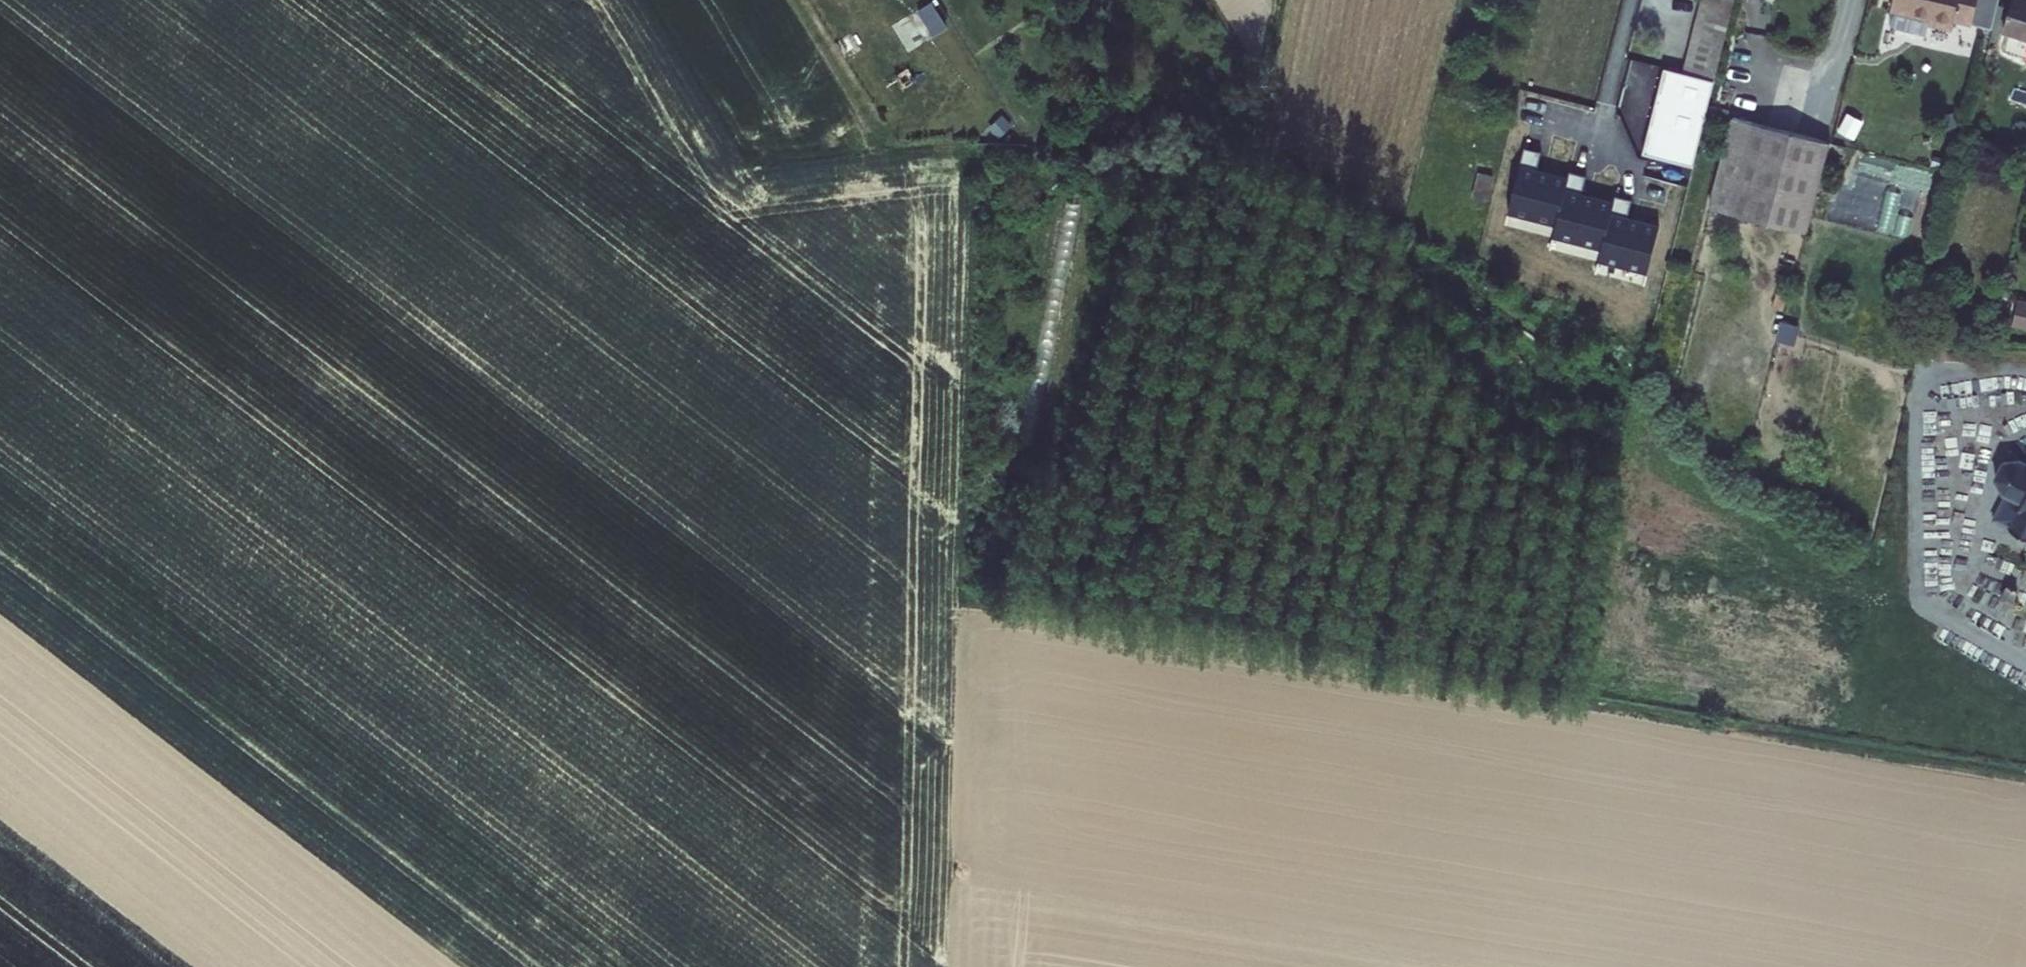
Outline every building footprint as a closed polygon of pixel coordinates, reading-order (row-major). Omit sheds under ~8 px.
[(919,8),(935,34),(949,25),(934,0),(932,0),(919,8)] [(1733,0),(1701,0),(1677,113),(1707,119),(1733,0)] [(1890,5),(1892,10),(1925,17),(1928,6),(1952,11),(1954,1),(1971,5),(1972,0),(1891,0),(1890,5)] [(1971,5),(1991,8),(1992,0),(1972,0),(1971,5)] [(1996,32),(2025,43),(2025,0),(2007,0),(1996,32)] [(1833,133),(1734,112),(1715,201),(1814,223),(1833,133)] [(2013,302),(2008,325),(2025,328),(2025,304),(2013,302)] [(1793,317),(1777,312),(1771,335),(1789,338),(1793,317)] [(2022,458),(2008,463),(1998,477),(2010,494),(1999,517),(2025,532),(2025,460),(2022,458)]
